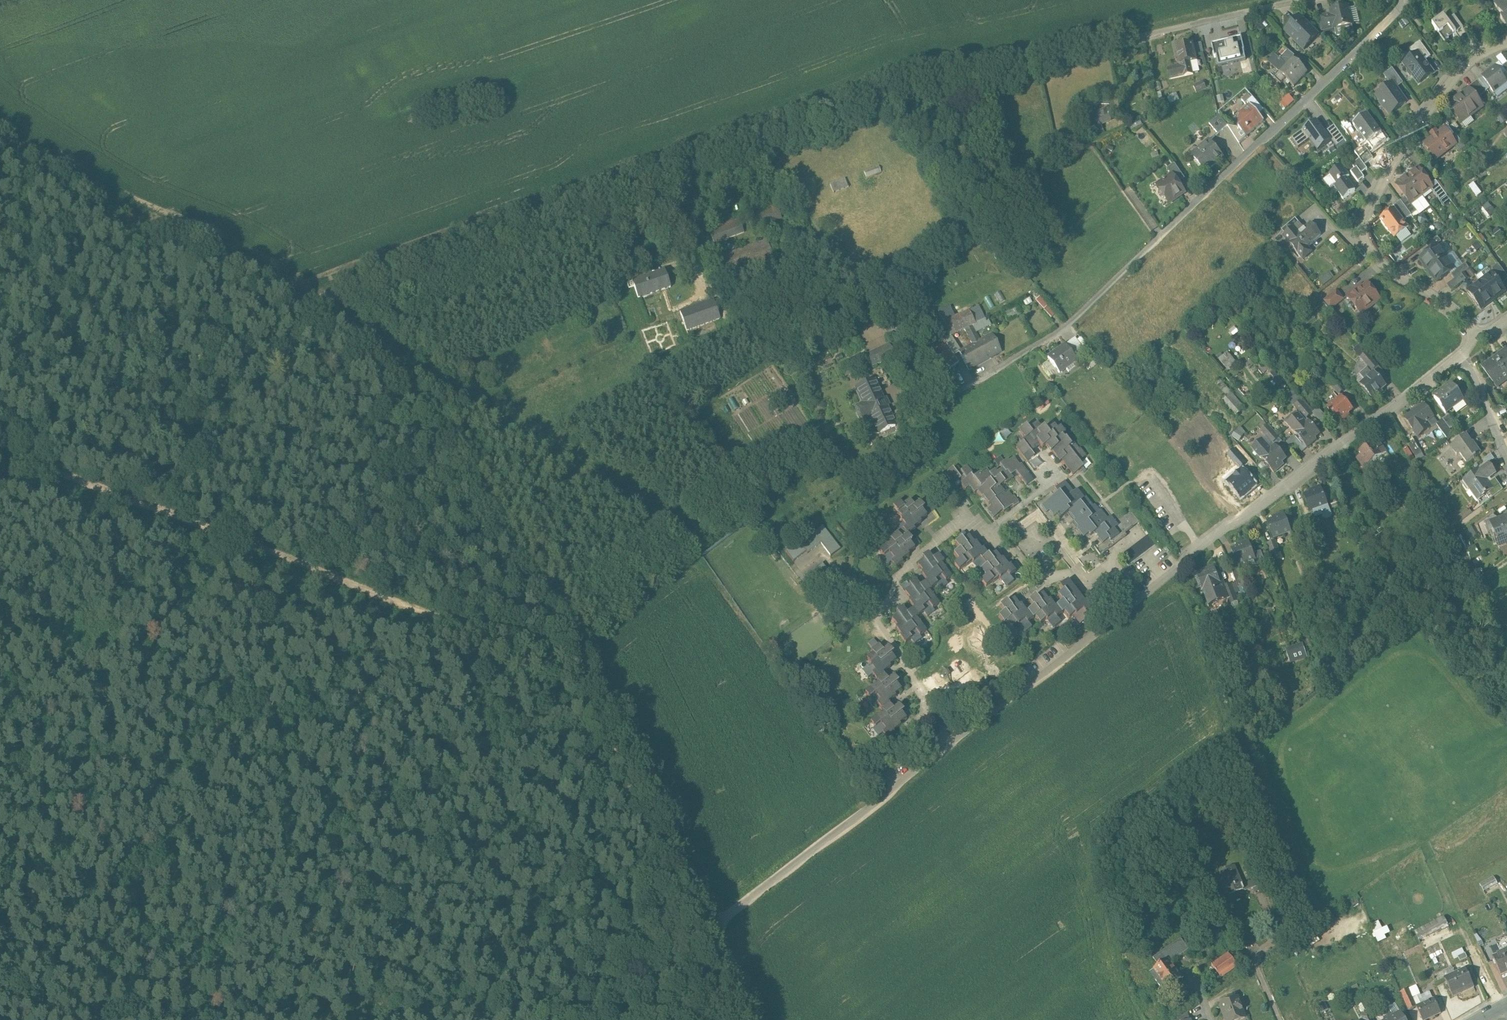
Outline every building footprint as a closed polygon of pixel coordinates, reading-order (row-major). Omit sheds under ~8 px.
[(1494,3),(1503,15),(1501,16),(1506,24),(1506,23),(1506,0),(1499,0),(1494,3)] [(1348,4),(1330,8),(1331,12),(1334,25),(1334,26),(1352,22),(1348,4)] [(1331,12),(1319,15),(1322,27),(1334,25),(1331,12)] [(1444,14),(1432,23),(1439,32),(1439,33),(1448,26),(1454,33),(1456,31),(1448,19),(1444,14)] [(1463,26),(1454,14),(1448,19),(1456,31),(1463,26)] [(1318,33),(1299,15),(1285,29),(1304,47),(1318,33)] [(1448,26),(1439,33),(1445,40),(1454,33),(1448,26)] [(1456,31),(1458,34),(1465,29),(1463,26),(1456,31)] [(1241,34),(1213,40),(1218,65),(1246,59),(1241,34)] [(1201,40),(1195,41),(1197,51),(1203,49),(1201,40)] [(1192,42),(1176,45),(1181,64),(1167,67),(1170,77),(1193,72),(1191,59),(1196,58),(1192,42)] [(1300,60),(1299,62),(1293,56),(1295,55),(1288,49),(1281,57),(1286,62),(1286,63),(1301,77),(1307,70),(1302,65),(1304,63),(1300,60)] [(1281,57),(1275,52),(1268,60),(1276,67),(1271,72),(1281,82),(1284,79),(1288,83),(1290,80),(1294,84),(1301,77),(1286,63),(1286,62),(1281,57)] [(1433,71),(1418,52),(1404,62),(1408,68),(1407,70),(1411,75),(1413,74),(1418,82),(1433,71)] [(1502,64),(1499,60),(1494,64),(1495,65),(1502,73),(1506,70),(1502,64)] [(1495,65),(1483,75),(1493,89),(1506,80),(1502,73),(1495,65)] [(1403,81),(1392,67),(1384,74),(1391,83),(1392,82),(1396,87),(1403,81)] [(1478,78),(1468,86),(1469,88),(1470,87),(1477,97),(1486,90),(1478,78)] [(1203,80),(1193,85),(1196,91),(1206,86),(1203,80)] [(1391,83),(1377,94),(1381,100),(1380,101),(1384,107),(1386,106),(1390,112),(1406,101),(1396,87),(1392,82),(1391,83)] [(1469,88),(1449,103),(1461,120),(1482,104),(1477,97),(1470,87),(1469,88)] [(1255,98),(1253,95),(1247,100),(1249,103),(1240,111),(1238,127),(1246,135),(1264,118),(1259,112),(1264,108),(1255,98)] [(1106,108),(1098,112),(1100,117),(1092,120),(1093,123),(1091,124),(1094,131),(1103,127),(1101,123),(1111,119),(1106,108)] [(1382,132),(1367,112),(1353,122),(1368,142),(1382,132)] [(1228,124),(1219,114),(1209,123),(1218,133),(1228,124)] [(1319,122),(1316,124),(1313,121),(1292,137),(1298,146),(1309,137),(1318,149),(1331,138),(1325,130),(1319,122)] [(1334,123),(1325,130),(1331,138),(1332,138),(1336,144),(1345,138),(1334,123)] [(1455,143),(1445,129),(1438,133),(1436,130),(1431,133),(1434,136),(1429,140),(1435,149),(1431,151),(1436,157),(1455,143)] [(1223,156),(1209,140),(1198,149),(1200,152),(1194,157),(1205,171),(1223,156)] [(1373,157),(1364,144),(1355,151),(1360,157),(1364,164),(1373,157)] [(1360,157),(1352,164),(1355,168),(1351,171),(1358,181),(1364,176),(1361,172),(1367,168),(1364,164),(1360,157)] [(1185,178),(1175,164),(1168,168),(1172,175),(1173,175),(1179,183),(1185,178)] [(1350,175),(1341,164),(1329,173),(1337,184),(1334,186),(1343,198),(1355,189),(1347,177),(1350,175)] [(879,167),(864,172),(866,178),(881,173),(879,167)] [(1431,184),(1422,172),(1422,171),(1420,168),(1417,168),(1414,170),(1414,171),(1408,176),(1422,194),(1430,188),(1432,186),(1431,184)] [(1172,175),(1163,182),(1164,183),(1163,186),(1160,189),(1159,192),(1162,196),(1165,196),(1169,203),(1185,192),(1179,183),(1173,175),(1172,175)] [(1422,194),(1408,176),(1397,184),(1406,196),(1411,203),(1411,202),(1417,210),(1412,214),(1414,217),(1430,205),(1428,202),(1422,194)] [(845,179),(830,185),(833,194),(848,188),(845,179)] [(1447,194),(1436,180),(1431,184),(1432,186),(1430,188),(1439,200),(1447,194)] [(1482,192),(1474,182),(1470,185),(1478,195),(1482,192)] [(1417,210),(1411,202),(1411,203),(1406,196),(1401,200),(1412,214),(1417,210)] [(1412,214),(1401,200),(1392,206),(1394,208),(1395,208),(1404,220),(1412,214)] [(1489,215),(1495,209),(1488,202),(1482,208),(1489,215)] [(1404,220),(1395,208),(1394,208),(1380,219),(1395,238),(1409,227),(1404,220)] [(739,218),(709,230),(714,243),(744,232),(739,218)] [(1296,218),(1287,226),(1290,231),(1297,226),(1300,223),(1296,218)] [(1305,229),(1300,223),(1297,226),(1290,231),(1284,237),(1301,257),(1310,250),(1307,247),(1321,235),(1311,223),(1305,229)] [(1438,237),(1427,245),(1430,250),(1441,242),(1438,237)] [(1442,243),(1420,260),(1429,271),(1446,258),(1453,253),(1447,245),(1443,244),(1442,243)] [(1276,258),(1268,249),(1261,255),(1269,264),(1276,258)] [(1446,258),(1429,271),(1437,282),(1455,269),(1446,258)] [(1466,264),(1451,274),(1455,279),(1461,274),(1469,268),(1466,264)] [(1499,264),(1492,269),(1503,283),(1506,280),(1506,275),(1499,264)] [(664,271),(632,282),(638,300),(670,288),(664,271)] [(1336,278),(1331,272),(1319,282),(1323,288),(1336,278)] [(1466,280),(1461,274),(1455,279),(1447,285),(1451,291),(1466,280)] [(1505,291),(1492,274),(1480,283),(1490,296),(1493,300),(1505,291)] [(1493,300),(1490,296),(1480,283),(1468,291),(1469,292),(1481,308),(1493,300)] [(1380,299),(1368,284),(1359,291),(1357,289),(1349,295),(1357,304),(1355,306),(1362,315),(1368,309),(1368,308),(1369,307),(1380,299)] [(1344,300),(1337,291),(1324,301),(1331,310),(1344,300)] [(1049,306),(1042,298),(1037,303),(1044,310),(1048,306),(1049,306)] [(713,301),(680,313),(687,332),(720,320),(713,301)] [(1056,314),(1048,306),(1044,310),(1052,318),(1056,314)] [(978,308),(955,319),(950,309),(938,314),(941,321),(949,338),(955,335),(964,330),(972,326),(985,320),(978,308)] [(1312,314),(1299,323),(1304,329),(1316,319),(1312,314)] [(924,325),(918,317),(913,320),(919,329),(924,325)] [(985,320),(972,326),(976,334),(992,326),(988,318),(985,320)] [(949,338),(941,321),(932,325),(936,334),(936,336),(931,339),(934,345),(943,341),(949,338)] [(972,326),(964,330),(972,346),(980,342),(976,334),(972,326)] [(972,346),(959,353),(968,370),(1000,352),(991,335),(980,342),(972,346)] [(954,358),(943,341),(934,345),(930,347),(947,371),(956,365),(952,359),(954,358)] [(1354,348),(1359,356),(1365,353),(1360,344),(1354,348)] [(1075,359),(1065,345),(1048,358),(1059,374),(1066,369),(1064,367),(1075,359)] [(889,347),(867,357),(872,368),(894,358),(889,347)] [(1505,349),(1484,365),(1498,384),(1506,377),(1506,352),(1506,351),(1505,349)] [(1378,366),(1367,352),(1361,357),(1373,370),(1378,366)] [(1238,365),(1229,354),(1219,362),(1228,373),(1238,365)] [(850,365),(838,370),(841,376),(852,371),(850,365)] [(1265,368),(1259,372),(1262,376),(1268,371),(1270,374),(1273,371),(1268,365),(1265,368)] [(1387,375),(1379,365),(1378,366),(1373,370),(1375,372),(1381,379),(1387,375)] [(1375,372),(1373,374),(1367,368),(1360,374),(1360,375),(1356,379),(1361,385),(1374,399),(1379,395),(1378,393),(1386,385),(1381,379),(1375,372)] [(1345,390),(1333,376),(1328,381),(1340,395),(1345,390)] [(874,380),(856,389),(864,405),(858,407),(864,421),(870,419),(878,435),(895,426),(874,380)] [(1452,383),(1434,396),(1446,411),(1464,398),(1452,383)] [(1288,397),(1294,405),(1300,401),(1294,392),(1288,397)] [(1245,410),(1232,394),(1224,402),(1237,417),(1245,410)] [(1342,397),(1328,409),(1341,424),(1346,419),(1344,417),(1353,409),(1342,397)] [(1312,415),(1301,402),(1295,406),(1307,420),(1312,415)] [(1424,403),(1405,418),(1418,435),(1432,425),(1435,423),(1433,421),(1436,419),(1424,403)] [(1327,419),(1318,409),(1313,414),(1321,423),(1327,419)] [(1456,422),(1449,413),(1443,418),(1450,427),(1456,422)] [(1307,424),(1301,417),(1289,428),(1307,449),(1313,444),(1311,442),(1320,435),(1309,422),(1307,424)] [(1450,427),(1443,418),(1436,423),(1448,438),(1454,433),(1450,427)] [(1264,423),(1258,428),(1260,430),(1261,432),(1267,427),(1267,426),(1264,423)] [(1065,435),(1060,429),(1057,431),(1054,428),(1046,433),(1043,429),(1042,430),(1037,424),(1028,430),(1026,427),(1019,432),(1025,440),(1021,443),(1022,444),(1016,449),(1023,458),(1029,453),(1030,455),(1035,451),(1033,449),(1038,445),(1042,449),(1048,445),(1053,451),(1051,452),(1059,463),(1064,460),(1066,464),(1064,465),(1073,477),(1083,469),(1079,463),(1086,458),(1080,450),(1079,451),(1074,445),(1071,447),(1065,440),(1064,441),(1062,438),(1065,435)] [(1267,426),(1267,427),(1261,432),(1273,445),(1279,440),(1267,426)] [(1474,445),(1465,434),(1451,445),(1457,452),(1460,450),(1468,461),(1481,452),(1475,444),(1474,445)] [(1415,439),(1408,443),(1416,455),(1422,451),(1415,439)] [(1380,441),(1375,445),(1373,442),(1366,447),(1375,459),(1387,451),(1380,441)] [(1270,451),(1262,442),(1253,451),(1261,460),(1262,459),(1274,474),(1280,469),(1278,467),(1287,460),(1275,447),(1270,451)] [(1361,455),(1357,458),(1364,467),(1375,459),(1366,447),(1359,452),(1361,455)] [(1246,465),(1234,451),(1228,456),(1240,470),(1246,465)] [(998,467),(1004,463),(1000,457),(994,461),(998,467)] [(987,474),(981,479),(979,477),(973,481),(971,478),(973,477),(967,469),(961,473),(957,468),(954,471),(953,470),(945,476),(953,486),(958,482),(965,492),(969,489),(974,496),(977,494),(982,501),(983,500),(990,509),(987,512),(993,520),(1002,513),(1004,515),(1012,508),(1013,509),(1019,505),(1013,498),(1012,499),(1009,494),(1005,497),(1000,489),(1004,486),(1005,487),(1013,481),(1011,478),(1015,474),(1022,482),(1029,476),(1021,466),(1019,467),(1013,459),(1001,469),(1002,471),(997,475),(995,473),(989,477),(987,474)] [(1489,462),(1480,468),(1478,469),(1475,468),(1474,472),(1463,480),(1463,481),(1463,483),(1466,488),(1468,488),(1469,489),(1477,500),(1485,494),(1487,493),(1488,491),(1494,487),(1499,483),(1495,477),(1489,481),(1488,478),(1496,472),(1489,462)] [(1242,472),(1228,484),(1241,499),(1247,494),(1245,492),(1254,484),(1242,472)] [(1093,508),(1086,499),(1084,501),(1077,491),(1073,494),(1064,483),(1054,491),(1058,496),(1041,508),(1046,515),(1049,513),(1053,519),(1057,517),(1059,521),(1068,514),(1075,522),(1073,523),(1078,529),(1076,531),(1083,540),(1088,536),(1090,538),(1095,534),(1098,537),(1097,538),(1102,545),(1108,541),(1110,543),(1110,542),(1119,536),(1114,530),(1118,527),(1116,524),(1111,518),(1107,520),(1101,512),(1099,513),(1094,507),(1093,508)] [(1499,483),(1494,487),(1488,491),(1492,497),(1503,488),(1499,483)] [(1321,487),(1314,490),(1315,492),(1304,496),(1310,512),(1328,505),(1321,487)] [(913,509),(909,503),(902,509),(903,511),(897,516),(902,521),(900,522),(906,529),(903,532),(907,537),(907,538),(915,532),(913,531),(921,525),(920,523),(926,518),(922,512),(924,511),(919,504),(913,509)] [(1163,539),(1137,505),(1129,511),(1138,523),(1148,536),(1155,545),(1163,539)] [(1138,523),(1129,511),(1124,516),(1125,517),(1116,524),(1118,527),(1114,530),(1119,536),(1110,542),(1113,546),(1126,536),(1125,534),(1138,523)] [(1284,514),(1277,516),(1278,519),(1268,523),(1274,539),(1291,532),(1284,514)] [(1498,520),(1493,514),(1477,525),(1482,537),(1494,532),(1500,546),(1506,543),(1506,517),(1498,520)] [(1312,515),(1305,518),(1312,534),(1319,531),(1312,515)] [(899,535),(892,526),(888,529),(895,538),(897,536),(899,535)] [(1465,531),(1458,535),(1462,543),(1467,553),(1473,550),(1467,540),(1470,539),(1465,531)] [(812,535),(800,545),(798,543),(785,554),(793,564),(806,554),(807,555),(820,545),(812,535)] [(901,542),(897,536),(895,538),(890,542),(891,544),(885,549),(889,555),(888,556),(893,562),(890,565),(895,571),(902,566),(901,564),(909,558),(908,557),(914,551),(910,545),(912,544),(907,538),(907,537),(901,542)] [(1148,536),(1121,557),(1128,566),(1155,545),(1148,536)] [(968,540),(963,544),(961,542),(955,547),(959,553),(953,557),(959,564),(961,563),(966,569),(972,565),(973,566),(980,561),(981,563),(988,558),(983,551),(981,553),(975,545),(974,546),(968,540)] [(1102,545),(1098,549),(1102,555),(1113,546),(1110,542),(1110,543),(1108,541),(1102,545)] [(1248,541),(1241,544),(1242,546),(1232,550),(1238,566),(1255,559),(1248,541)] [(1281,558),(1275,541),(1268,544),(1274,561),(1281,558)] [(938,557),(932,562),(928,556),(922,561),(923,563),(917,567),(922,574),(921,575),(927,583),(926,584),(931,591),(937,587),(935,583),(942,578),(941,577),(946,573),(942,566),(944,564),(938,557)] [(1001,562),(995,556),(989,560),(988,558),(981,563),(986,569),(980,573),(986,580),(988,579),(993,585),(999,581),(1000,582),(1007,576),(1009,580),(1015,575),(1010,567),(1008,569),(1002,561),(1001,562)] [(813,569),(817,576),(826,571),(823,564),(813,569)] [(1214,567),(1207,570),(1208,572),(1197,576),(1203,592),(1221,585),(1214,567)] [(926,584),(919,589),(915,583),(909,588),(910,590),(904,594),(910,601),(908,602),(914,610),(913,611),(918,618),(924,614),(922,610),(929,605),(928,604),(934,599),(929,593),(931,591),(926,584)] [(1238,601),(1231,584),(1224,587),(1231,603),(1238,601)] [(1077,596),(1072,590),(1066,594),(1064,592),(1058,597),(1062,603),(1056,607),(1062,614),(1064,613),(1069,619),(1075,615),(1076,616),(1083,611),(1085,614),(1091,609),(1086,602),(1084,603),(1078,595),(1077,596)] [(1048,602),(1043,595),(1037,600),(1035,597),(1029,602),(1033,608),(1027,612),(1033,620),(1035,618),(1040,624),(1046,620),(1047,621),(1054,616),(1056,619),(1062,614),(1056,607),(1055,608),(1049,600),(1048,602)] [(1021,606),(1019,607),(1014,600),(1008,605),(1006,602),(1000,607),(1004,613),(999,617),(1004,625),(1006,623),(1011,630),(1017,625),(1018,626),(1025,621),(1027,624),(1033,620),(1027,612),(1026,613),(1021,606)] [(907,616),(902,610),(896,615),(898,617),(892,621),(897,628),(895,629),(901,637),(899,638),(905,645),(911,640),(909,637),(916,632),(915,631),(921,626),(916,620),(918,618),(913,611),(907,616)] [(883,652),(878,647),(871,652),(873,654),(866,659),(871,665),(869,666),(875,673),(872,675),(876,681),(883,676),(883,675),(890,669),(889,667),(896,662),(891,656),(893,654),(888,648),(883,652)] [(1302,647),(1297,649),(1298,652),(1289,655),(1291,663),(1306,657),(1302,647)] [(883,676),(876,681),(878,683),(871,688),(876,694),(875,695),(880,702),(877,704),(881,710),(889,704),(888,703),(895,698),(894,696),(901,691),(896,685),(898,683),(894,677),(888,681),(883,676)] [(1277,696),(1268,699),(1272,709),(1268,711),(1272,721),(1279,718),(1277,712),(1282,710),(1281,706),(1277,696)] [(893,710),(889,704),(881,710),(883,712),(877,717),(881,723),(880,724),(885,731),(882,733),(887,739),(894,734),(893,732),(901,727),(899,725),(906,720),(901,714),(904,712),(899,706),(893,710)] [(1235,868),(1217,875),(1222,887),(1224,886),(1228,897),(1245,890),(1243,886),(1235,868)] [(1494,877),(1481,886),(1485,892),(1499,883),(1494,877)] [(1262,892),(1257,881),(1250,883),(1255,894),(1262,892)] [(1445,918),(1416,933),(1419,941),(1448,926),(1445,918)] [(1323,922),(1302,935),(1307,944),(1317,938),(1318,937),(1328,930),(1323,922)] [(1372,925),(1379,942),(1393,936),(1389,927),(1383,929),(1380,922),(1372,925)] [(1307,944),(1302,935),(1297,938),(1303,946),(1307,944)] [(1317,938),(1307,944),(1310,948),(1320,942),(1318,937),(1317,938)] [(1182,940),(1154,960),(1160,968),(1151,975),(1164,992),(1182,979),(1171,965),(1190,951),(1182,940)] [(1497,945),(1501,955),(1493,958),(1501,976),(1506,973),(1506,940),(1497,945)] [(1462,949),(1452,954),(1455,959),(1458,958),(1465,955),(1462,949)] [(1465,955),(1458,958),(1461,963),(1468,959),(1465,955)] [(1238,969),(1229,956),(1212,967),(1222,980),(1238,969)] [(1466,970),(1455,975),(1453,969),(1444,973),(1446,979),(1445,979),(1453,998),(1462,994),(1461,991),(1473,986),(1466,970)] [(1416,986),(1409,989),(1413,999),(1421,995),(1416,986)] [(1409,989),(1401,993),(1405,1003),(1411,1000),(1413,999),(1409,989)] [(1421,996),(1421,995),(1413,999),(1411,1000),(1415,1009),(1417,1008),(1423,1019),(1427,1019),(1441,1014),(1434,1000),(1433,1000),(1430,992),(1421,996)] [(1222,1004),(1226,1015),(1225,1018),(1226,1019),(1242,1019),(1246,1019),(1238,998),(1222,1004)] [(1411,1000),(1405,1003),(1409,1011),(1415,1009),(1411,1000)]
